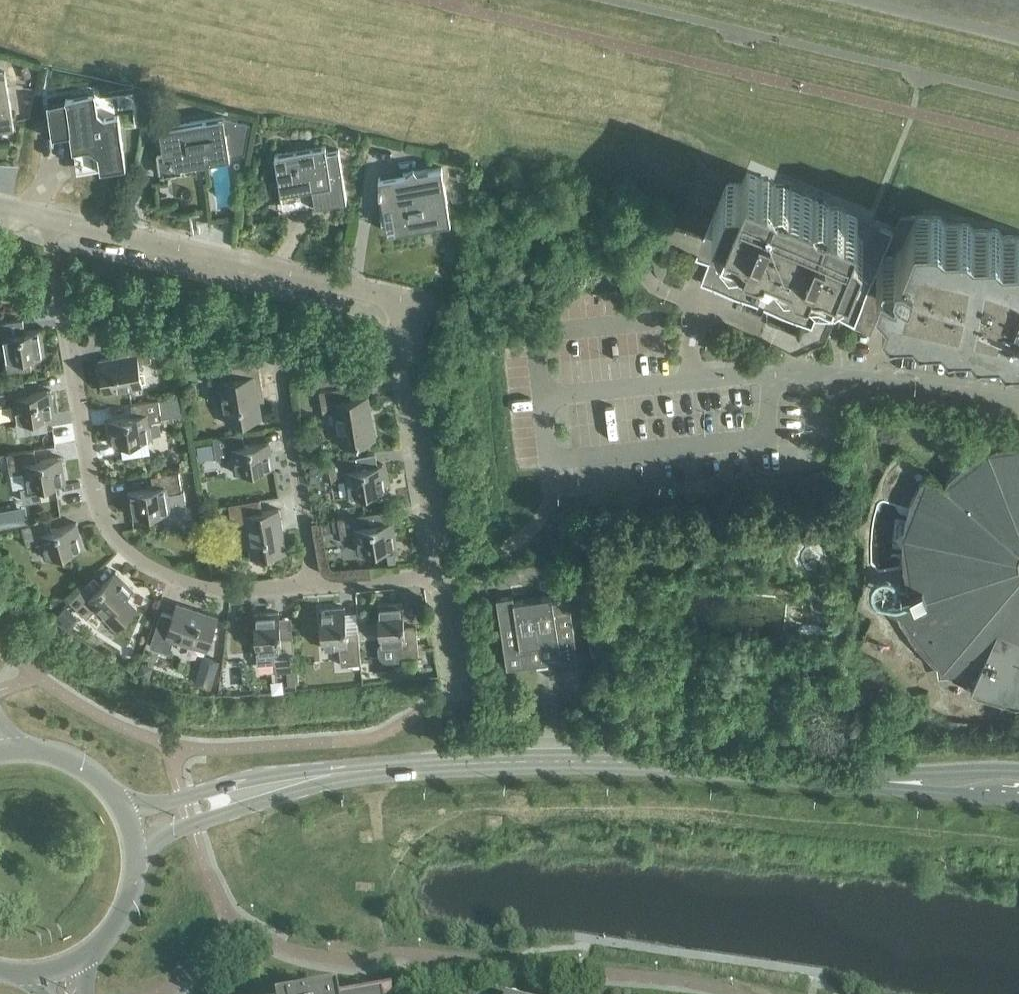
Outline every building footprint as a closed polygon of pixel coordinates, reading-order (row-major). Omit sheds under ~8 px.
[(10,119),(4,86),(0,86),(0,121),(10,119)] [(54,136),(72,133),(76,161),(96,158),(105,165),(122,142),(112,135),(119,125),(118,115),(105,117),(97,112),(94,94),(66,98),(67,100),(49,102),(49,101),(47,101),(53,138),(54,137),(54,136)] [(251,123),(224,116),(161,126),(165,151),(174,150),(176,162),(246,151),(251,123)] [(314,195),(315,204),(348,198),(340,149),(328,151),(327,146),(276,155),(284,200),(314,195)] [(379,177),(388,230),(451,219),(442,166),(379,177)] [(764,179),(760,177),(747,172),(742,183),(727,184),(713,217),(726,222),(722,231),(736,237),(741,242),(812,272),(820,272),(834,277),(837,268),(850,274),(864,241),(854,230),(858,218),(841,211),(840,214),(830,210),(831,207),(829,206),(828,209),(817,204),(818,202),(787,188),(785,191),(775,187),(776,184),(774,183),(773,186),(763,182),(764,179)] [(920,311),(942,310),(949,317),(971,316),(977,324),(999,323),(1006,331),(1018,330),(1018,237),(1004,237),(997,230),(975,231),(968,223),(946,224),(939,216),(900,218),(893,233),(855,325),(871,332),(876,319),(878,316),(904,327),(914,304),(920,311)] [(25,331),(23,319),(0,323),(0,343),(3,343),(6,359),(30,355),(45,353),(41,328),(25,331)] [(139,362),(151,360),(148,340),(117,345),(118,357),(99,360),(104,392),(143,385),(139,362)] [(30,355),(6,359),(8,371),(32,368),(30,355)] [(257,390),(263,389),(258,361),(222,367),(224,379),(220,380),(227,423),(262,417),(257,390)] [(16,420),(55,414),(51,390),(26,394),(24,380),(0,384),(0,406),(13,404),(16,420)] [(335,409),(341,445),(375,439),(368,396),(353,398),(351,385),(320,390),(323,411),(335,409)] [(148,421),(162,419),(159,399),(131,404),(133,415),(108,420),(112,444),(151,438),(148,421)] [(855,426),(863,426),(864,414),(855,413),(855,426)] [(232,456),(235,472),(274,466),(270,441),(245,445),(243,431),(213,436),(217,459),(232,456)] [(944,484),(926,471),(911,502),(907,517),(906,521),(905,524),(902,547),(902,550),(903,554),(904,570),(908,592),(909,593),(913,601),(902,606),(901,609),(898,617),(900,622),(914,644),(933,663),(954,678),(977,690),(1002,698),(1018,700),(1018,440),(1016,440),(997,445),(993,446),(1004,471),(988,478),(991,483),(983,488),(974,498),(970,504),(943,484),(944,484)] [(979,453),(974,456),(988,478),(1004,471),(993,446),(979,453)] [(40,485),(66,481),(62,456),(37,460),(35,449),(7,453),(10,473),(24,471),(27,486),(22,487),(24,501),(42,498),(40,485)] [(376,453),(356,456),(329,461),(332,481),(346,478),(348,495),(387,488),(383,464),(378,465),(376,453)] [(949,476),(944,484),(943,484),(970,504),(974,498),(983,488),(991,483),(988,478),(974,456),(963,463),(949,476)] [(184,489),(182,490),(179,471),(151,475),(153,487),(128,491),(132,516),(170,510),(171,514),(188,512),(184,489)] [(246,522),(252,558),(286,552),(279,508),(262,511),(261,499),(229,504),(232,525),(246,522)] [(355,536),(358,552),(397,546),(393,521),(368,525),(366,514),(338,518),(341,538),(355,536)] [(41,541),(46,557),(84,546),(77,522),(52,529),(49,518),(22,526),(28,545),(41,541)] [(94,604),(105,615),(104,616),(116,628),(137,607),(126,596),(134,588),(116,571),(98,589),(89,580),(70,600),(84,614),(94,604)] [(497,598),(507,667),(578,656),(567,587),(551,589),(552,595),(514,601),(513,595),(497,598)] [(595,591),(582,593),(587,623),(600,621),(596,599),(595,591)] [(378,604),(381,644),(379,644),(378,646),(379,652),(380,656),(382,658),(385,660),(388,660),(399,660),(399,656),(419,655),(417,627),(405,628),(403,602),(378,604)] [(207,650),(218,617),(176,603),(173,615),(161,612),(150,646),(169,652),(174,639),(207,650)] [(340,647),(341,665),(361,663),(359,631),(347,632),(345,607),(320,609),(323,648),(340,647)] [(275,671),(287,670),(288,685),(296,684),(293,636),(281,637),(279,612),(254,613),(258,663),(275,662),(275,671)] [(600,623),(587,625),(592,655),(604,653),(605,653),(604,646),(600,623)]
